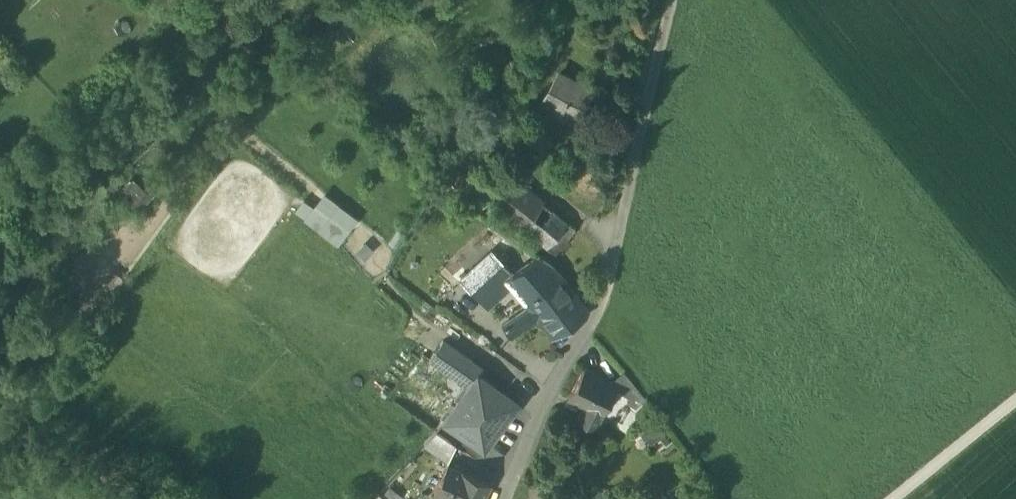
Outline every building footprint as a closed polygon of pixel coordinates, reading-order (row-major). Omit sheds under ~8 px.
[(575,128),(574,121),(560,113),(563,108),(551,101),(563,78),(557,69),(536,107),(575,128)] [(557,69),(563,78),(590,92),(574,121),(575,128),(596,90),(557,69)] [(560,113),(574,121),(590,92),(563,78),(551,101),(563,108),(560,113)] [(471,182),(500,206),(518,182),(489,159),(471,182)] [(133,180),(119,197),(138,213),(152,197),(133,180)] [(513,216),(522,224),(541,201),(518,182),(500,206),(506,211),(507,211),(505,214),(511,219),(513,216)] [(322,195),(301,222),(335,247),(355,220),(322,195)] [(566,220),(541,201),(522,224),(547,244),(566,220)] [(574,227),(566,220),(547,244),(555,250),(574,227)] [(462,277),(488,305),(512,283),(505,275),(510,271),(491,250),(462,277)] [(512,283),(525,299),(561,273),(552,265),(536,253),(510,271),(505,275),(512,283)] [(538,315),(551,335),(586,313),(571,283),(561,273),(525,299),(530,304),(538,315)] [(502,323),(511,335),(538,315),(530,304),(502,323)] [(429,358),(468,386),(477,375),(478,375),(482,369),(442,340),(429,358)] [(578,421),(594,431),(615,394),(620,386),(610,381),(587,368),(571,398),(586,407),(578,421)] [(615,394),(628,402),(625,407),(635,413),(644,397),(623,371),(610,381),(620,386),(615,394)] [(443,422),(483,451),(517,404),(478,375),(477,375),(468,386),(443,422)] [(655,421),(640,433),(650,445),(659,438),(665,445),(671,441),(655,421)] [(423,446),(446,465),(455,445),(436,432),(423,446)] [(490,485),(446,465),(433,493),(446,498),(483,498),(490,485)]
